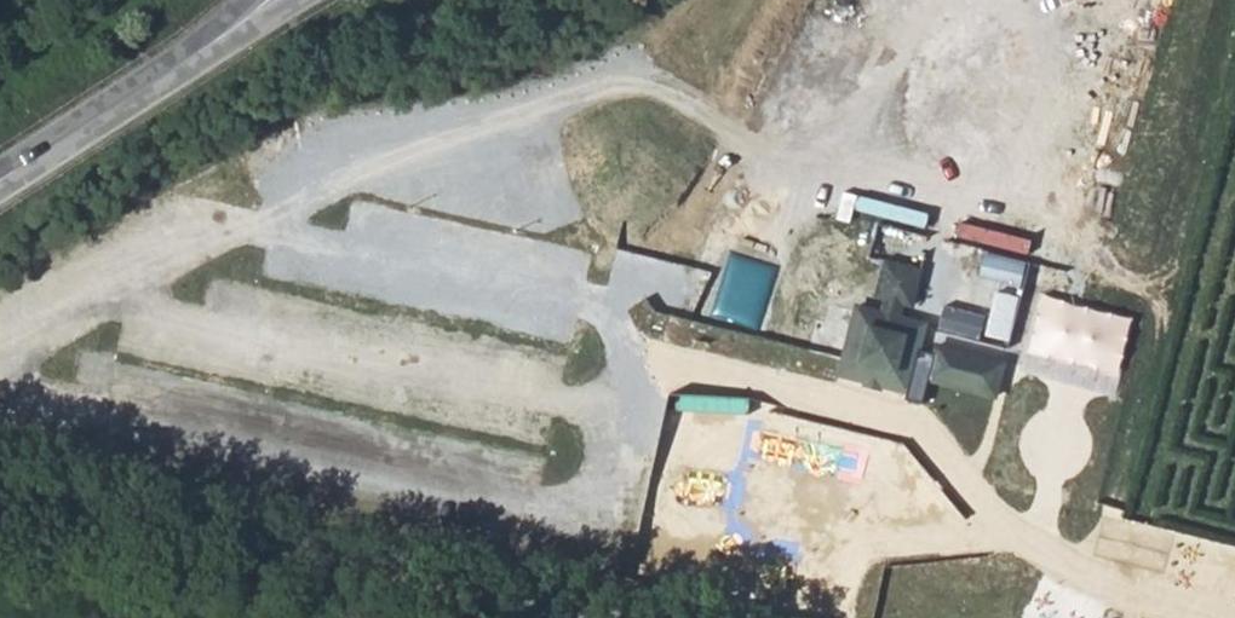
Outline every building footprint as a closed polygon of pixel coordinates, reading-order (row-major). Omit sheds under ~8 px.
[(876,270),(868,305),(879,308),(892,311),(903,313),(911,278),(876,270)] [(892,311),(879,308),(876,322),(889,325),(892,311)] [(848,316),(833,384),(900,400),(906,372),(909,359),(916,331),(889,325),(876,322),(848,316)] [(923,376),(921,386),(988,402),(996,367),(929,352),(926,363),(923,376)] [(909,359),(906,372),(923,376),(926,363),(909,359)]
